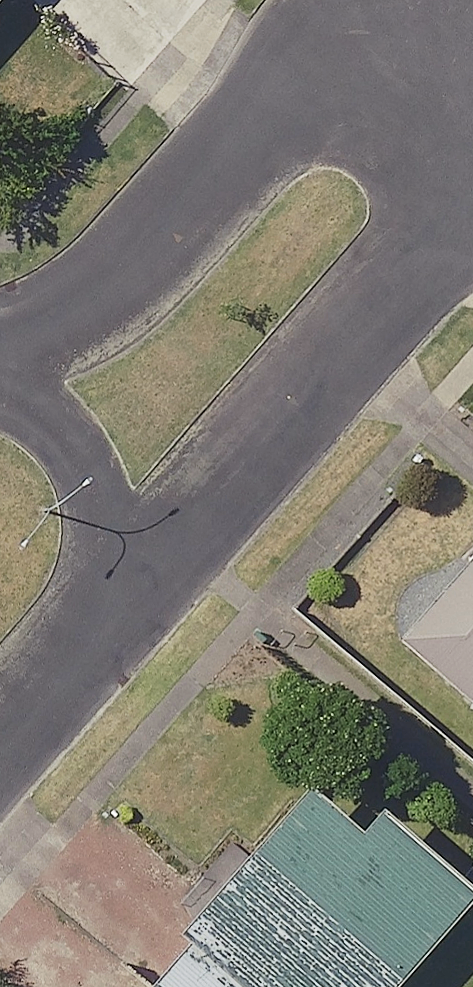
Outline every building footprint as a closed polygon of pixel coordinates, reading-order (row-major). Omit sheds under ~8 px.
[(396,645),(472,712),(472,557),(396,645)] [(185,938),(243,986),(400,986),(472,901),(472,890),(382,813),(363,835),(311,790),(185,938)]
